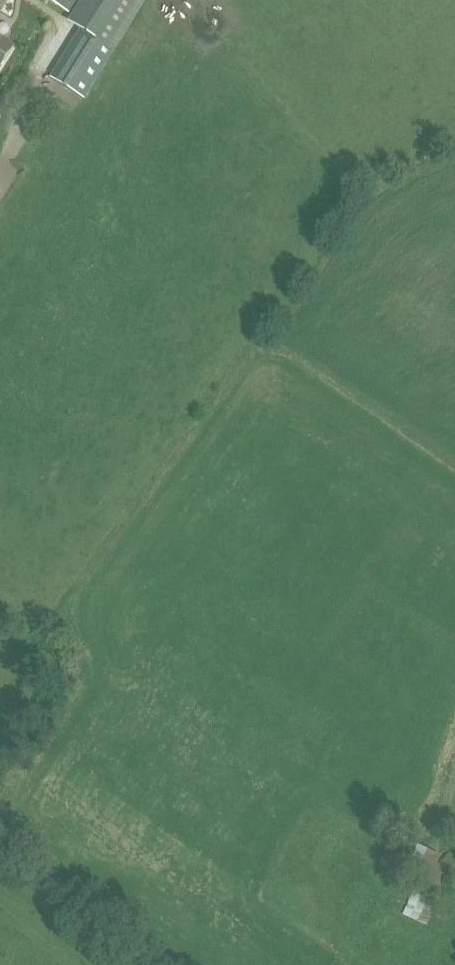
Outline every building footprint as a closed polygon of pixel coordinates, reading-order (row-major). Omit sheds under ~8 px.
[(8,0),(0,0),(0,13),(8,0)] [(66,11),(73,0),(48,0),(66,11)] [(76,93),(106,45),(114,50),(146,0),(99,0),(81,30),(82,31),(52,78),(76,93)] [(14,47),(0,38),(0,70),(14,47)] [(403,914),(428,926),(452,873),(445,871),(446,869),(438,865),(442,856),(393,834),(381,865),(418,880),(403,914)]
